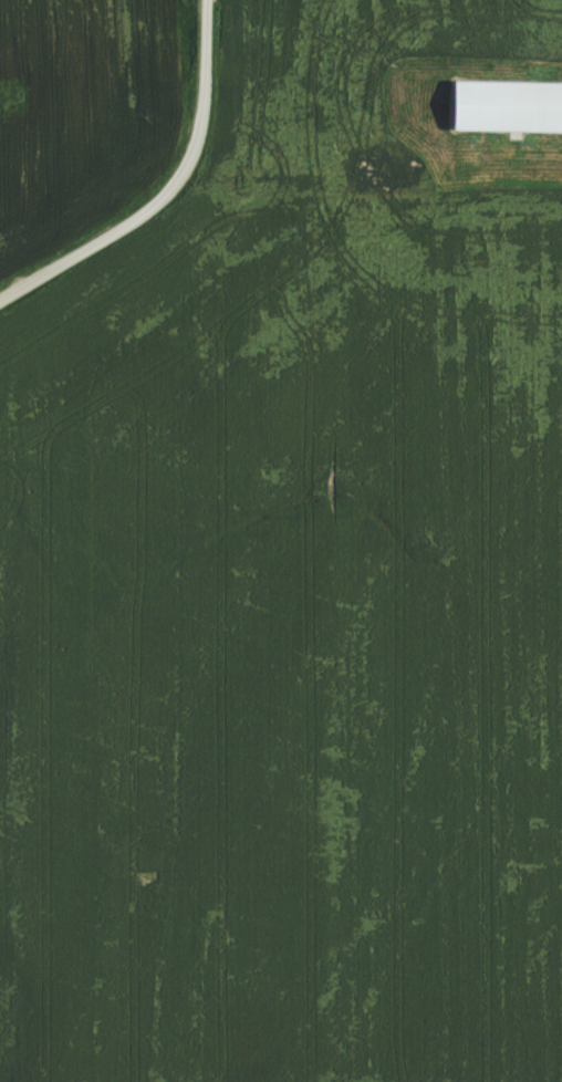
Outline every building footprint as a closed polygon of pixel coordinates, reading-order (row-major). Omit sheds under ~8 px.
[(461,79),(461,115),(454,115),(454,128),(518,130),(561,131),(561,81),(461,79)]
